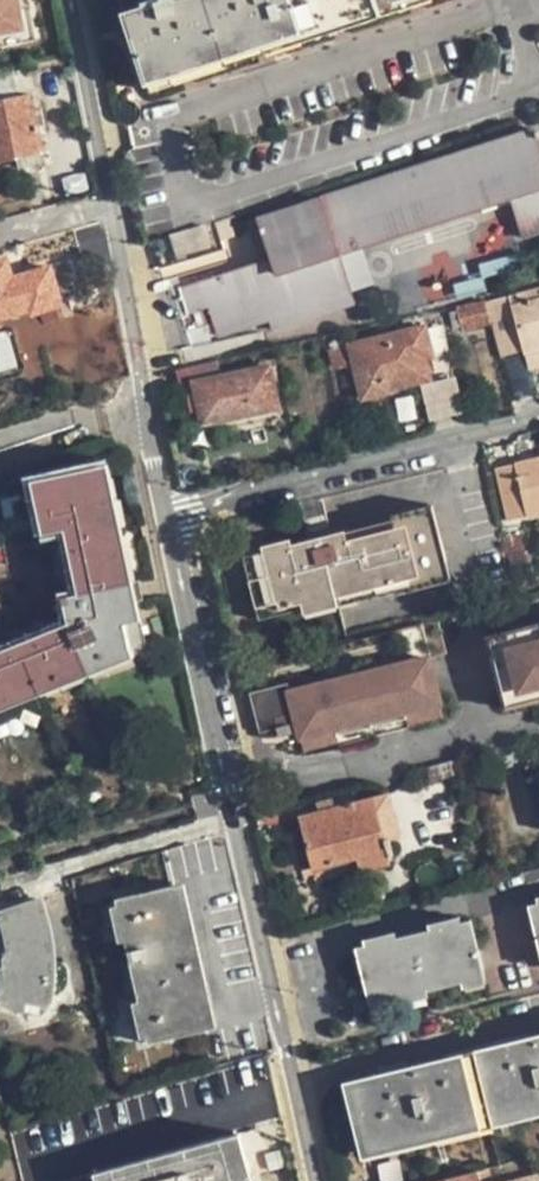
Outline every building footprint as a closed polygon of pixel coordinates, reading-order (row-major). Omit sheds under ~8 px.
[(24,27),(19,0),(0,0),(0,32),(24,27)] [(126,14),(148,81),(395,0),(167,0),(126,14)] [(5,70),(0,71),(0,88),(9,86),(5,70)] [(30,96),(0,102),(0,157),(42,149),(30,96)] [(271,261),(185,291),(191,310),(211,305),(222,334),(273,316),(276,326),(331,307),(351,300),(348,290),(370,284),(358,246),(515,196),(528,235),(538,231),(538,142),(535,130),(270,218),(282,257),(271,261)] [(260,222),(271,261),(282,257),(270,218),(260,222)] [(74,245),(105,238),(101,220),(70,228),(74,245)] [(211,244),(204,224),(173,234),(179,256),(211,244)] [(22,274),(14,275),(10,260),(0,263),(0,318),(31,309),(22,274)] [(488,301),(501,358),(538,351),(538,299),(509,307),(507,297),(488,301)] [(354,344),(364,394),(429,378),(425,359),(434,356),(427,326),(354,344)] [(205,421),(279,405),(271,366),(197,383),(205,421)] [(538,513),(538,457),(517,462),(517,465),(499,470),(511,520),(538,513)] [(106,466),(94,468),(98,486),(101,498),(111,546),(128,624),(138,622),(106,466)] [(36,684),(110,656),(126,648),(124,636),(121,625),(128,624),(111,546),(101,498),(98,486),(94,468),(27,482),(39,537),(63,531),(76,594),(59,598),(65,626),(0,651),(0,699),(36,684)] [(359,594),(395,584),(393,578),(447,563),(432,507),(431,501),(387,512),(388,517),(344,528),(292,541),(291,537),(263,544),(264,550),(245,554),(259,607),(282,601),(284,608),(303,604),(339,594),(358,589),(359,594)] [(519,534),(504,537),(513,573),(528,568),(519,534)] [(450,575),(447,563),(393,578),(395,584),(397,590),(450,575)] [(361,599),(359,594),(358,589),(339,594),(341,605),(361,599)] [(307,614),(341,605),(339,594),(303,604),(307,614)] [(285,614),(284,608),(282,601),(259,607),(262,619),(285,614)] [(457,653),(448,616),(425,622),(433,655),(434,659),(457,653)] [(494,633),(510,695),(538,687),(538,622),(494,633)] [(126,648),(110,656),(36,684),(0,699),(0,712),(130,659),(127,651),(126,648)] [(303,731),(305,739),(311,737),(342,729),(413,711),(444,702),(434,659),(433,655),(298,691),(293,692),(291,684),(252,694),(263,733),(276,730),(278,738),(303,731)] [(447,714),(444,702),(413,711),(415,722),(447,714)] [(344,740),(342,729),(311,737),(305,739),(308,750),(344,740)] [(389,855),(393,853),(390,837),(399,835),(389,794),(300,818),(313,867),(359,856),(362,868),(390,861),(389,855)] [(207,1029),(200,997),(179,901),(175,885),(117,899),(150,1041),(207,1029)] [(36,902),(2,913),(10,949),(8,956),(1,1005),(15,1008),(17,1000),(43,1004),(42,931),(36,902)] [(530,904),(538,942),(538,902),(530,904)] [(357,947),(369,1001),(485,977),(472,919),(357,947)] [(538,1103),(538,1042),(359,1087),(371,1144),(538,1103)] [(242,1131),(95,1173),(97,1180),(255,1180),(242,1131)] [(490,1166),(479,1169),(482,1180),(493,1180),(490,1166)] [(479,1169),(434,1180),(482,1180),(479,1169)]
